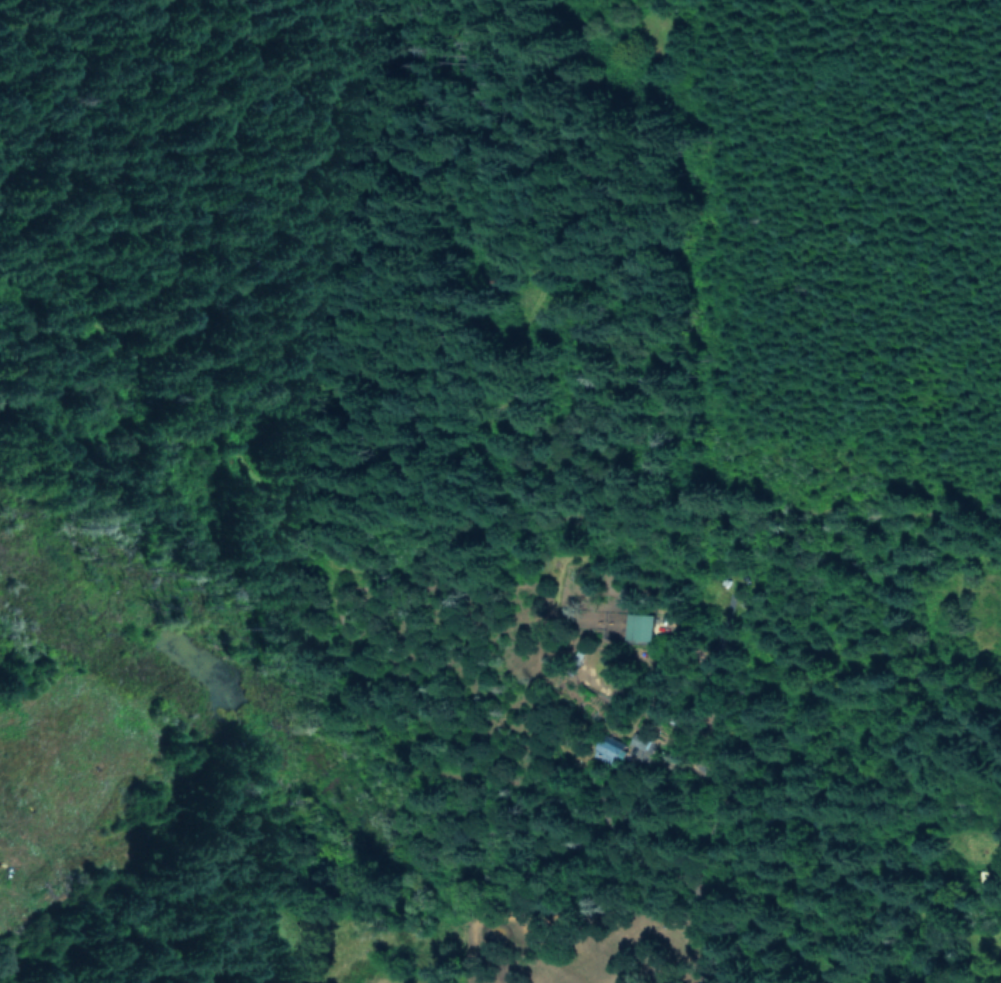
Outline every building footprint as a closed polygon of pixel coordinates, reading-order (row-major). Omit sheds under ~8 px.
[(625,638),(652,639),(653,613),(626,612),(625,638)] [(594,755),(621,765),(627,748),(600,738),(594,755)]
